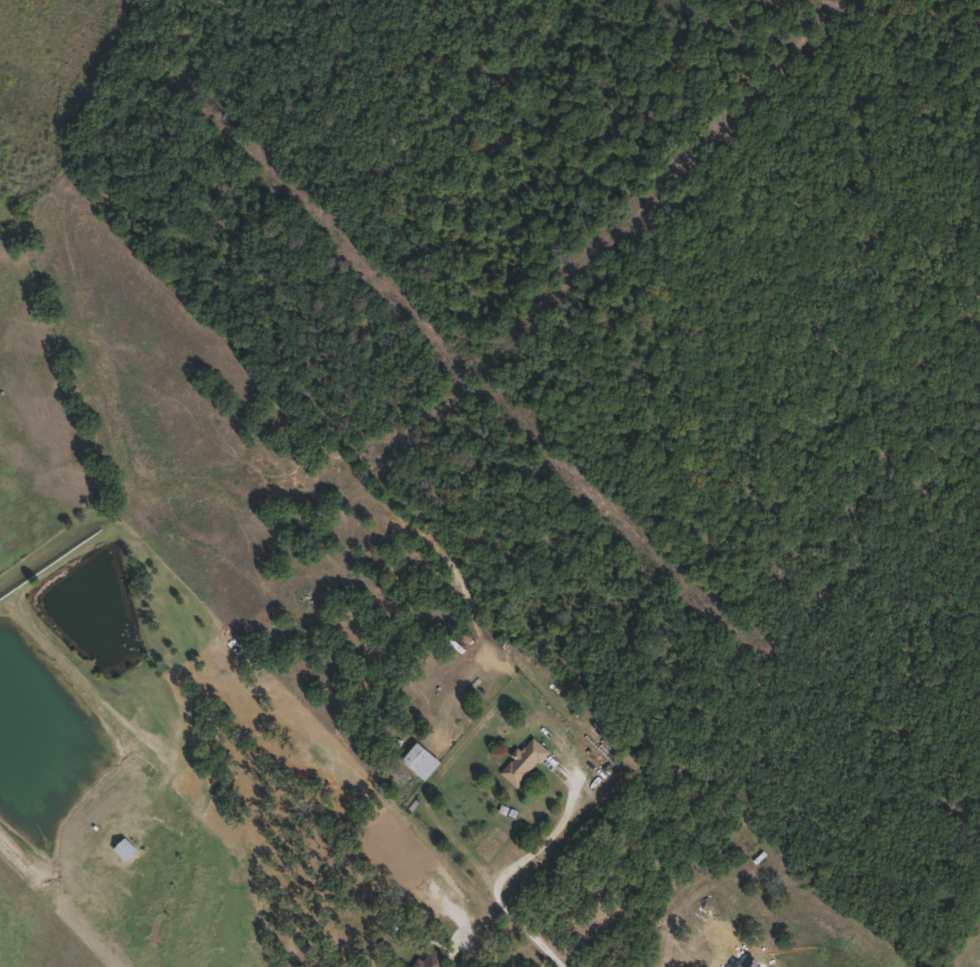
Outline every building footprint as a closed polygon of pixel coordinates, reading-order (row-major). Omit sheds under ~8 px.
[(498,771),(532,737),(549,753),(514,788),(498,771)] [(425,781),(401,761),(416,743),(440,762),(425,781)] [(450,960),(445,966),(413,966),(420,957),(422,959),(430,947),(450,960)]
